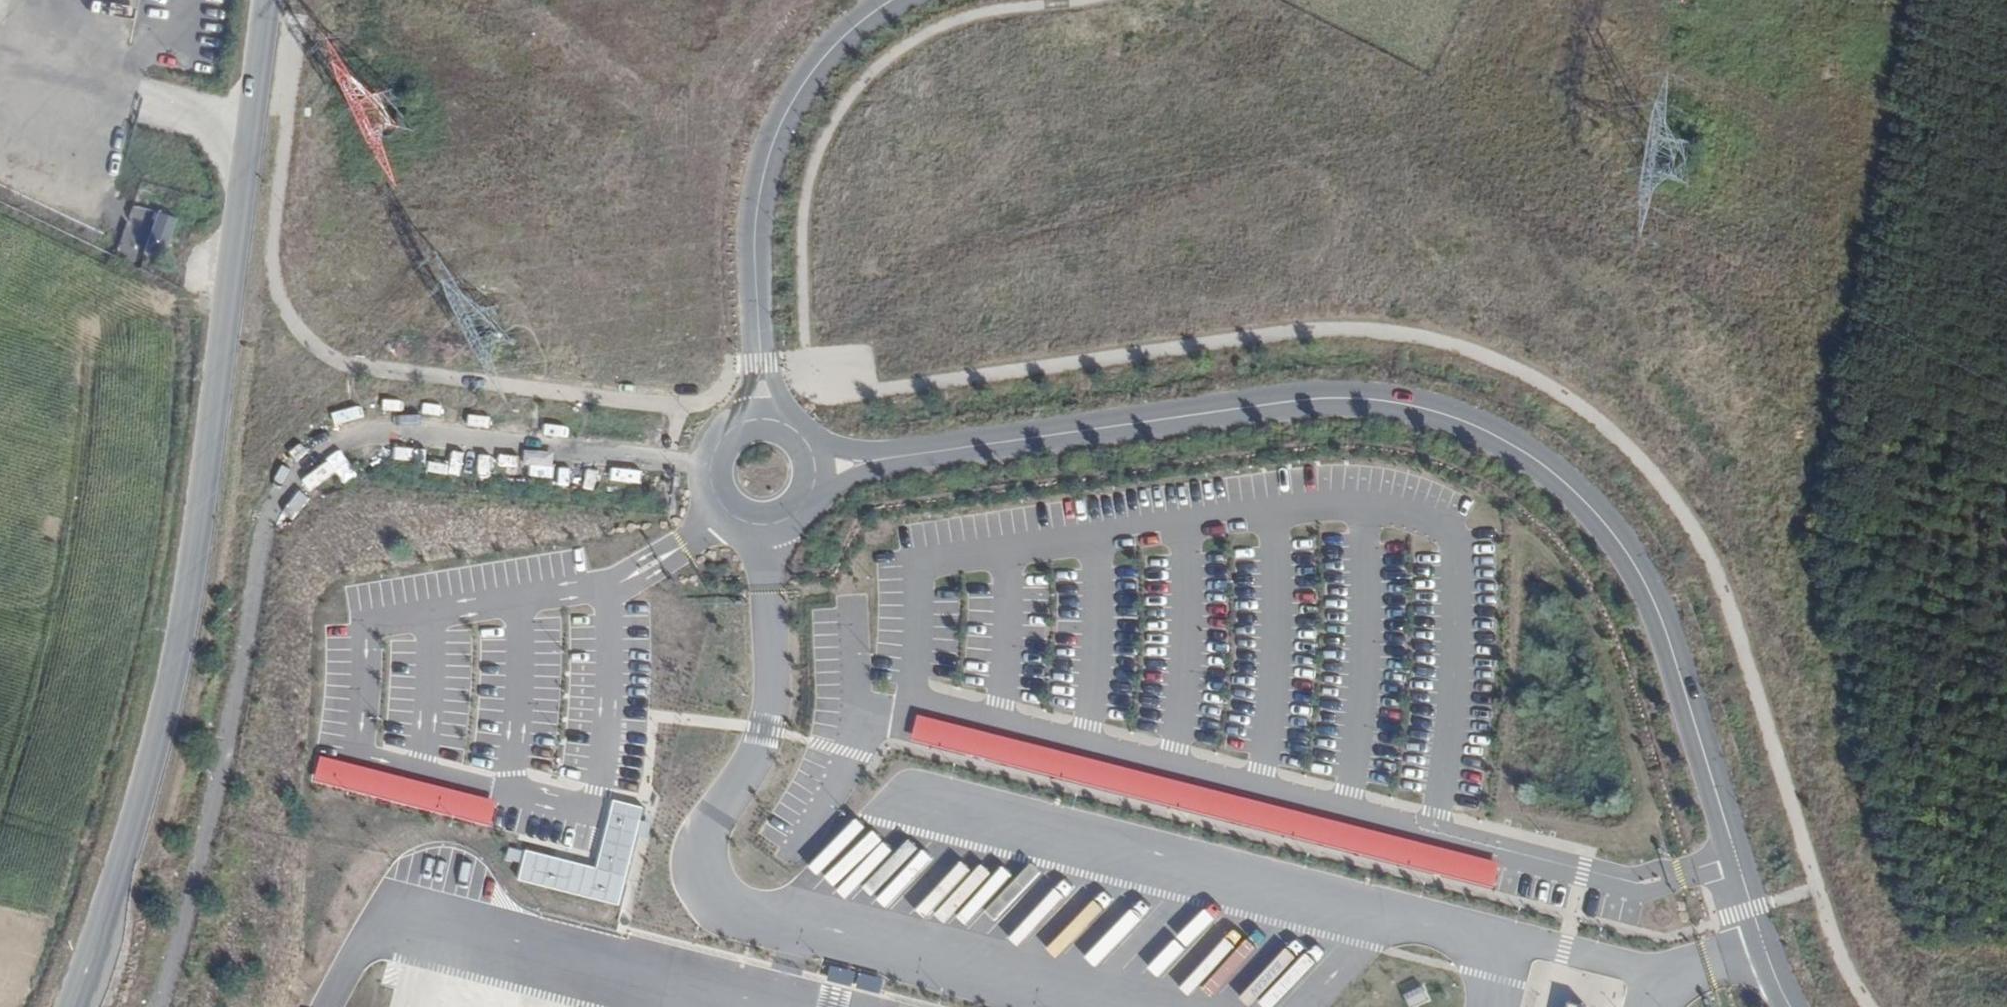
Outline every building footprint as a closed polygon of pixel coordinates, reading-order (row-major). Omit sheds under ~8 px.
[(497,801),(320,756),(314,779),(491,827),(497,801)] [(597,869),(527,850),(519,881),(620,906),(643,808),(615,800),(597,869)] [(1427,966),(1394,955),(1377,1006),(1414,1006),(1427,966)]
